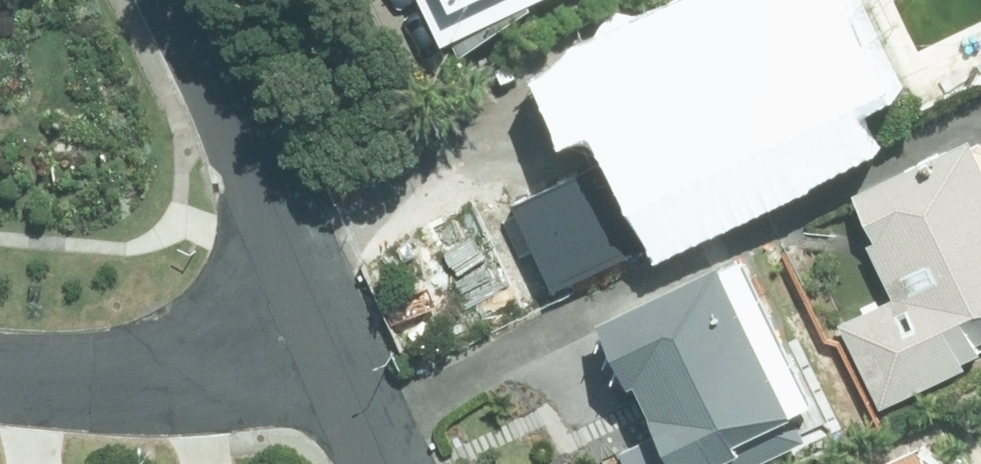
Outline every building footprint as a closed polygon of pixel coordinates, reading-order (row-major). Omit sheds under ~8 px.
[(459,31),(523,0),(444,0),(459,31)] [(828,158),(804,108),(844,90),(835,70),(850,63),(819,0),(697,0),(565,64),(590,113),(611,102),(641,164),(625,172),(620,160),(530,204),(567,284),(828,158)] [(975,360),(972,354),(980,350),(980,128),(859,188),(882,234),(873,238),(900,292),(842,319),(882,404),(975,360)] [(816,434),(802,406),(809,403),(737,251),(619,306),(674,422),(619,448),(626,463),(752,463),(816,434)] [(948,459),(942,451),(934,447),(927,442),(881,463),(953,463),(948,459)]
